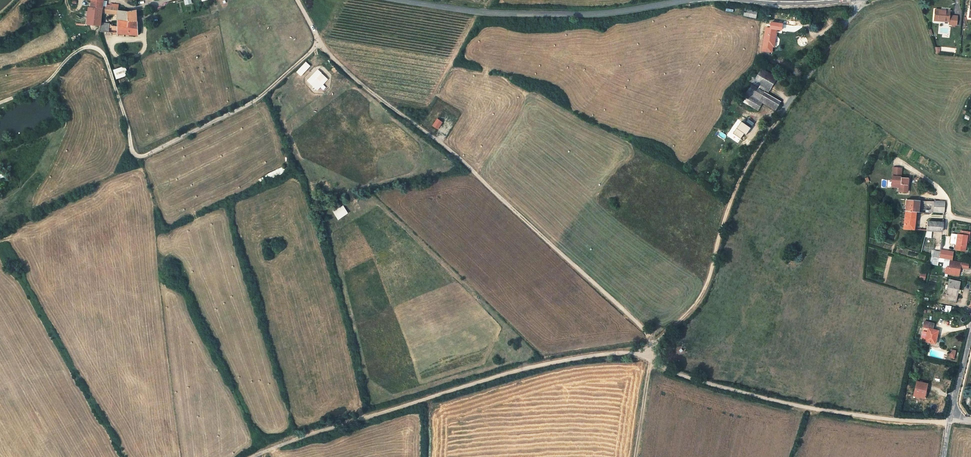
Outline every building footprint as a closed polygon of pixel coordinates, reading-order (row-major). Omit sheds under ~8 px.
[(101,18),(101,7),(90,6),(89,24),(100,25),(101,18)] [(951,8),(936,7),(936,19),(950,19),(950,21),(953,21),(953,23),(958,23),(958,22),(959,22),(959,12),(951,12),(951,8)] [(120,9),(119,21),(113,20),(113,33),(129,35),(129,9),(124,9),(120,9)] [(137,10),(129,9),(129,35),(139,36),(137,10)] [(757,18),(757,11),(745,10),(744,17),(757,18)] [(772,38),(773,29),(762,27),(759,49),(766,50),(767,43),(768,44),(769,38),(772,38)] [(777,77),(761,67),(756,76),(753,73),(748,81),(765,92),(760,99),(748,91),(742,98),(758,108),(763,101),(776,110),(783,100),(768,91),(777,77)] [(317,91),(328,79),(321,73),(310,84),(317,91)] [(740,103),(736,110),(745,115),(749,108),(740,103)] [(749,126),(741,120),(733,133),(741,139),(749,126)] [(906,186),(906,189),(913,190),(914,175),(906,175),(907,166),(898,166),(898,182),(906,182),(906,186)] [(269,178),(286,173),(284,167),(267,173),(269,178)] [(924,199),(913,198),(912,211),(923,211),(924,199)] [(953,200),(940,200),(940,211),(942,211),(952,211),(953,200)] [(911,224),(911,229),(922,230),(923,220),(923,211),(912,211),(911,224)] [(935,231),(935,222),(923,220),(922,230),(935,231)] [(950,231),(951,223),(935,222),(935,231),(933,237),(939,238),(940,231),(950,231)] [(968,230),(967,235),(960,233),(958,243),(964,245),(970,246),(970,231),(968,230)] [(947,257),(947,252),(939,250),(938,257),(947,259),(947,257)] [(946,262),(952,263),(952,260),(947,259),(938,257),(937,263),(937,265),(945,267),(946,262)] [(958,262),(956,269),(953,268),(952,274),(966,277),(967,268),(970,269),(970,264),(958,262)] [(968,283),(958,281),(955,295),(951,294),(950,299),(963,302),(968,283)] [(940,325),(930,323),(926,343),(931,344),(931,342),(940,345),(941,338),(943,338),(944,332),(939,331),(940,325)] [(925,399),(929,384),(917,381),(913,397),(925,399)]
